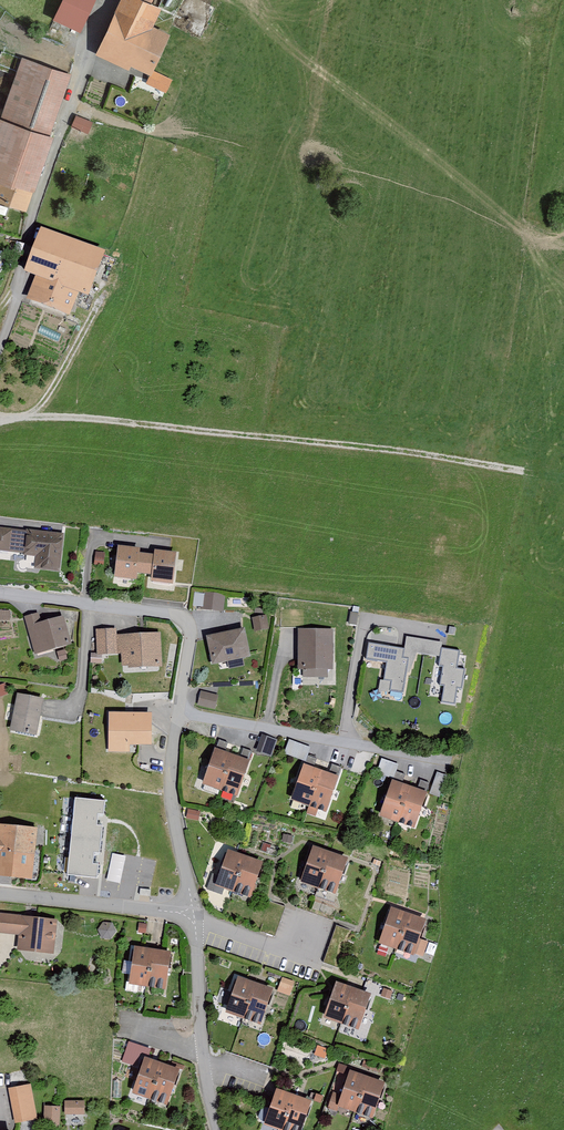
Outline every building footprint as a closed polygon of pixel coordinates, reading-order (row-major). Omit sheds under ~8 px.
[(56,21),(83,34),(100,0),(66,0),(56,21)] [(101,54),(158,78),(176,35),(158,27),(167,7),(156,3),(157,0),(124,0),(101,54)] [(24,58),(5,116),(0,114),(0,187),(2,188),(0,193),(0,198),(31,208),(75,74),(24,58)] [(150,84),(136,80),(133,90),(162,98),(167,82),(152,78),(150,84)] [(92,122),(76,116),(72,127),(88,133),(92,122)] [(111,253),(48,230),(31,274),(39,277),(30,299),(74,315),(83,292),(95,296),(111,253)] [(0,527),(0,550),(37,555),(36,568),(59,570),(63,534),(0,527)] [(140,548),(117,546),(115,577),(137,579),(137,573),(152,574),(151,582),(173,584),(176,552),(154,550),(154,554),(140,553),(140,548)] [(104,552),(96,552),(95,565),(103,566),(104,552)] [(224,596),(204,593),(202,607),(223,610),(224,596)] [(358,612),(351,612),(349,624),(357,625),(358,612)] [(38,613),(24,617),(35,653),(71,643),(63,617),(41,623),(38,613)] [(266,615),(253,618),(255,631),(269,628),(266,615)] [(117,652),(116,635),(115,628),(95,629),(96,653),(117,652)] [(244,628),(207,636),(213,664),(250,656),(244,628)] [(334,630),(299,631),(300,671),(335,670),(334,630)] [(161,632),(116,635),(117,652),(121,652),(122,667),(162,665),(161,632)] [(406,651),(371,646),(370,657),(387,659),(384,679),(381,679),(379,688),(403,691),(406,672),(409,673),(417,654),(439,657),(442,642),(408,638),(406,651)] [(459,651),(442,648),(439,665),(444,666),(441,685),(444,685),(442,702),(454,704),(457,687),(461,688),(464,669),(456,668),(459,651)] [(0,685),(0,694),(1,696),(10,692),(6,682),(0,685)] [(219,694),(201,690),(197,704),(216,709),(219,694)] [(43,698),(17,694),(10,730),(37,735),(43,698)] [(151,712),(109,712),(109,752),(130,752),(130,743),(151,743),(151,712)] [(271,756),(277,740),(267,736),(261,752),(271,756)] [(285,753),(307,758),(310,744),(288,739),(285,753)] [(250,761),(214,748),(201,783),(237,796),(250,761)] [(378,771),(394,776),(399,762),(383,757),(378,771)] [(338,774),(304,763),(292,800),(326,811),(338,774)] [(448,775),(437,771),(429,794),(440,797),(448,775)] [(427,791),(392,780),(380,816),(415,827),(427,791)] [(106,801),(75,798),(68,874),(97,877),(98,865),(94,864),(95,854),(101,854),(104,824),(98,823),(99,814),(105,814),(106,801)] [(200,811),(188,809),(186,818),(199,820),(200,811)] [(0,824),(0,874),(33,876),(36,827),(0,824)] [(293,835),(283,833),(282,841),(291,843),(293,835)] [(348,857),(313,846),(301,882),(336,893),(348,857)] [(263,862),(229,850),(216,885),(251,897),(263,862)] [(126,856),(112,854),(106,881),(121,884),(126,856)] [(382,861),(374,858),(372,864),(380,867),(382,861)] [(426,918),(391,907),(379,943),(414,954),(426,918)] [(0,913),(0,917),(0,931),(20,933),(18,948),(54,953),(58,920),(0,913)] [(112,923),(103,922),(97,930),(102,938),(111,938),(116,931),(112,923)] [(147,924),(139,923),(138,932),(146,933),(147,924)] [(171,950),(135,946),(130,984),(166,988),(171,950)] [(272,988),(238,976),(226,1012),(260,1024),(272,988)] [(294,981),(282,977),(277,991),(289,995),(294,981)] [(370,993),(335,982),(323,1018),(358,1030),(370,993)] [(393,991),(383,988),(381,996),(390,998),(393,991)] [(178,1070),(145,1058),(133,1092),(166,1104),(178,1070)] [(381,1066),(364,1060),(362,1067),(379,1072),(381,1066)] [(384,1082),(349,1070),(337,1106),(372,1118),(384,1082)] [(30,1084),(8,1088),(15,1122),(37,1118),(30,1084)] [(276,1089),(264,1125),(279,1129),(301,1129),(311,1100),(276,1089)] [(85,1101),(65,1101),(65,1114),(85,1114),(85,1101)] [(60,1107),(45,1106),(44,1126),(60,1127),(60,1107)]
